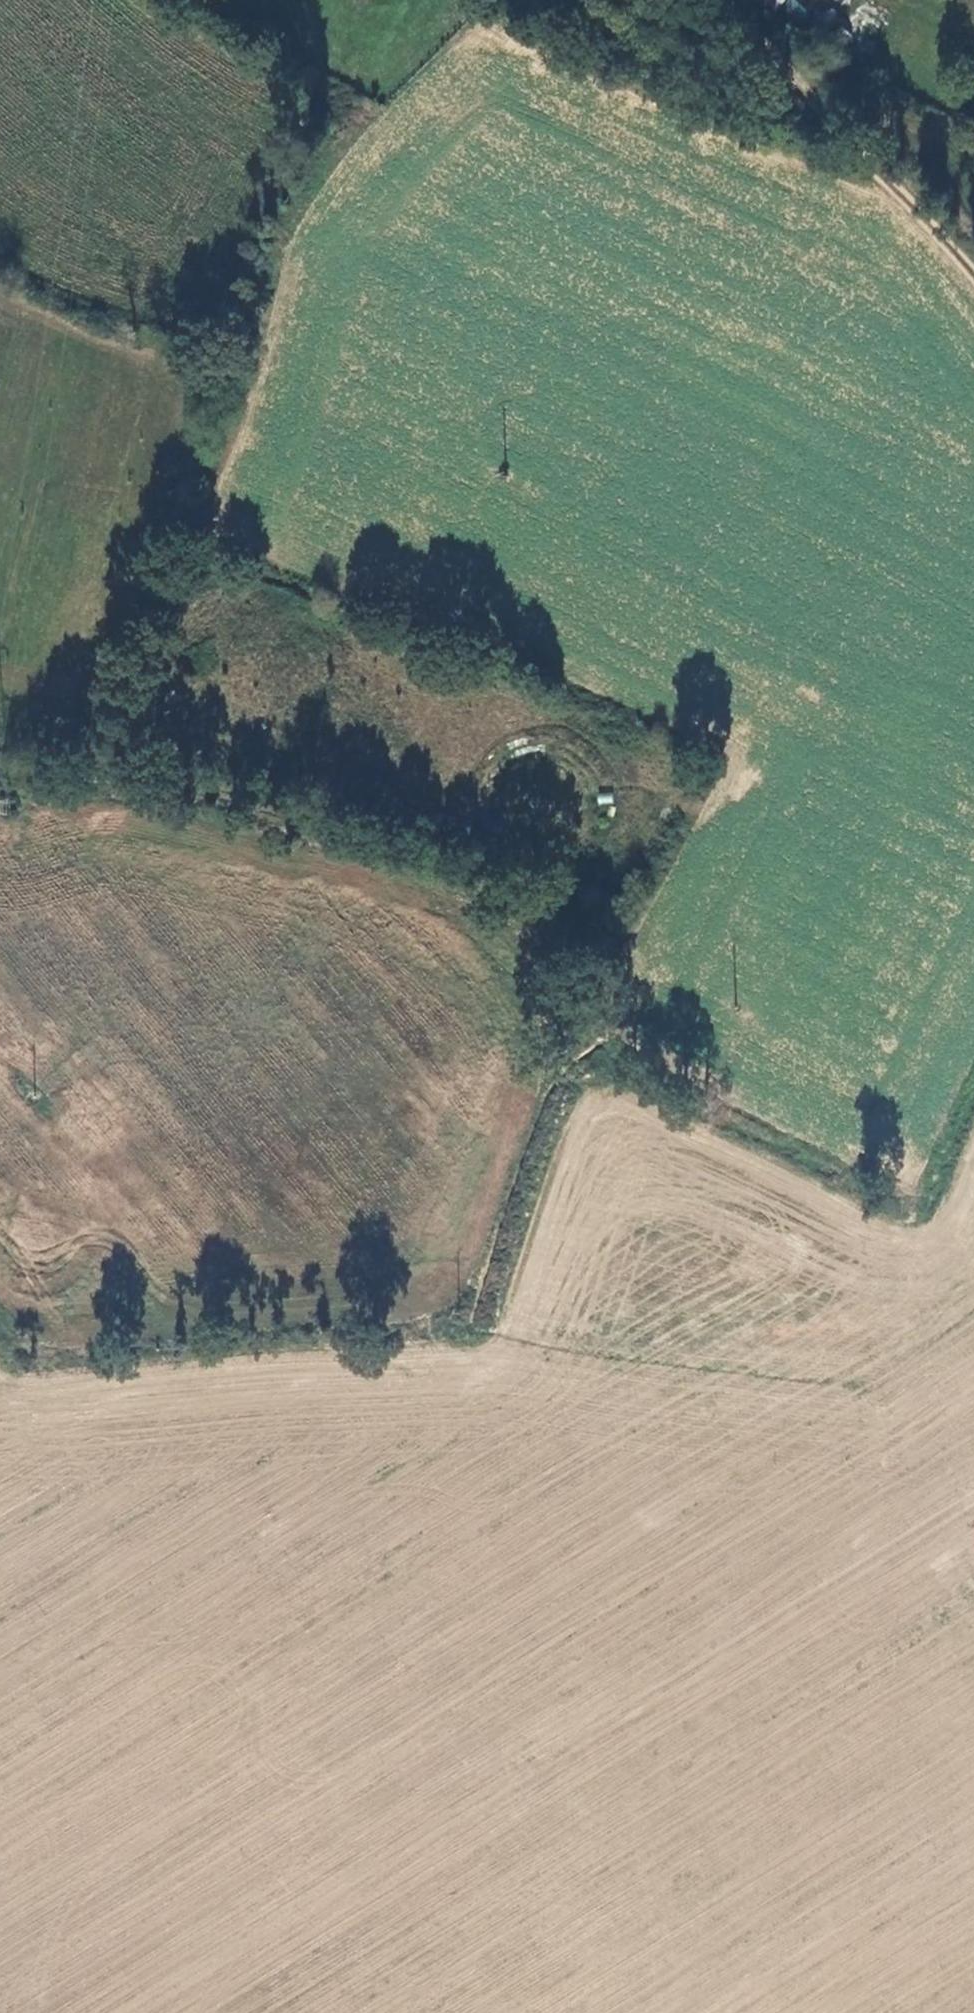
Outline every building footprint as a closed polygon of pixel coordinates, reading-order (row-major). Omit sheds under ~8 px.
[(776,9),(786,0),(768,0),(776,9)]
